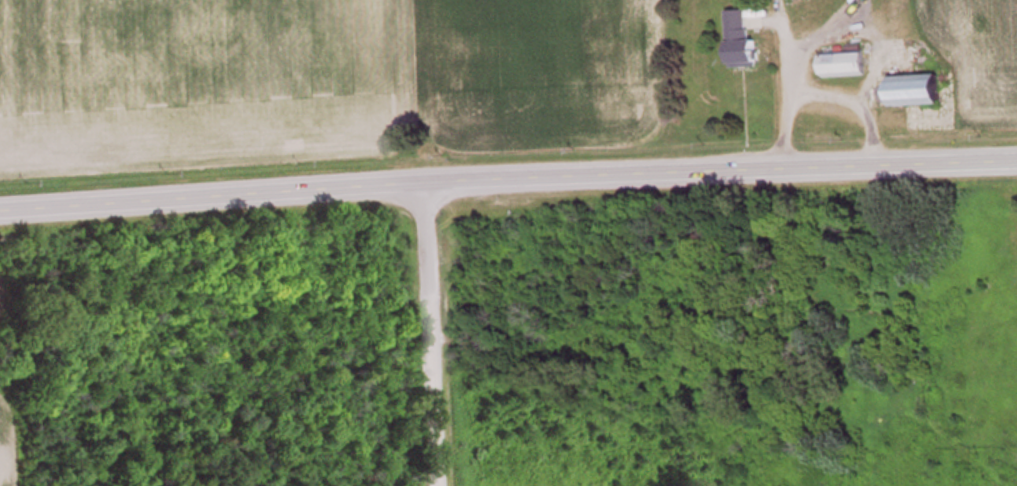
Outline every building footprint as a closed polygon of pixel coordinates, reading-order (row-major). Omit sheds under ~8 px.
[(730,70),(757,70),(756,41),(750,42),(749,12),(728,13),(730,70)] [(821,80),(865,78),(864,55),(820,57),(821,80)] [(939,78),(890,79),(891,110),(940,108),(939,78)]
